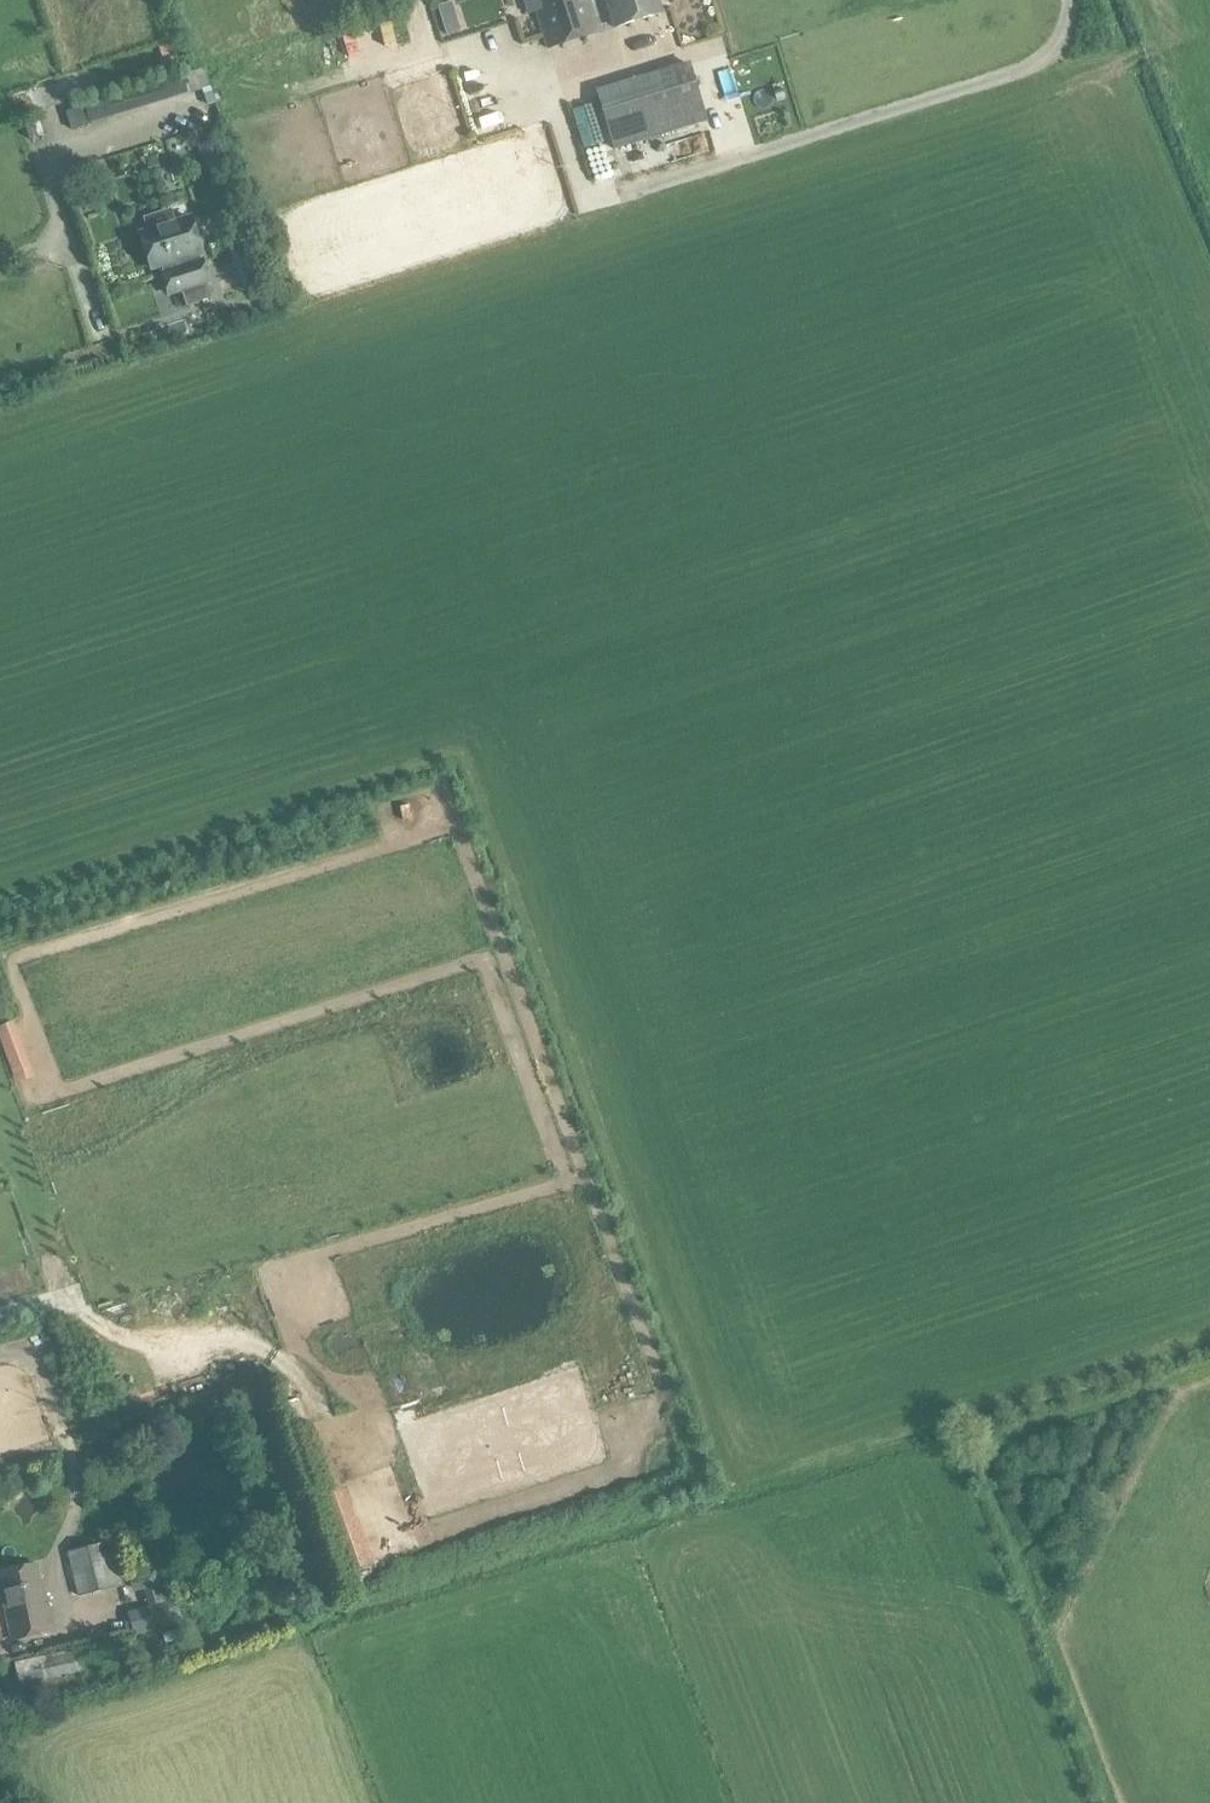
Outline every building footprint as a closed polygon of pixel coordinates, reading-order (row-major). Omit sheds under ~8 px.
[(437,38),(492,21),(485,0),(461,0),(428,10),(437,38)] [(548,48),(600,32),(590,0),(529,0),(527,1),(532,15),(537,14),(548,48)] [(616,28),(662,13),(658,0),(607,0),(616,28)] [(597,93),(614,150),(615,152),(709,122),(690,63),(597,93)] [(187,72),(86,103),(92,124),(193,93),(187,72)] [(224,156),(207,164),(211,173),(228,165),(224,156)] [(201,252),(190,218),(140,233),(151,268),(162,264),(163,269),(178,264),(179,268),(199,261),(197,253),(201,252)] [(163,269),(164,272),(162,273),(169,294),(183,289),(187,303),(213,295),(202,260),(199,261),(179,268),(178,264),(163,269)] [(271,299),(259,303),(263,315),(275,311),(271,299)] [(70,1552),(81,1596),(129,1584),(119,1540),(70,1552)] [(168,1600),(159,1564),(131,1571),(136,1589),(147,1587),(151,1605),(168,1600)] [(4,1595),(14,1641),(54,1632),(44,1586),(42,1586),(37,1565),(1,1573),(6,1594),(4,1595)] [(151,1605),(131,1611),(136,1634),(183,1622),(177,1598),(168,1600),(151,1605)] [(183,1628),(163,1635),(166,1645),(186,1638),(183,1628)] [(17,1663),(23,1692),(47,1687),(48,1690),(82,1682),(80,1675),(115,1668),(110,1643),(17,1663)]
